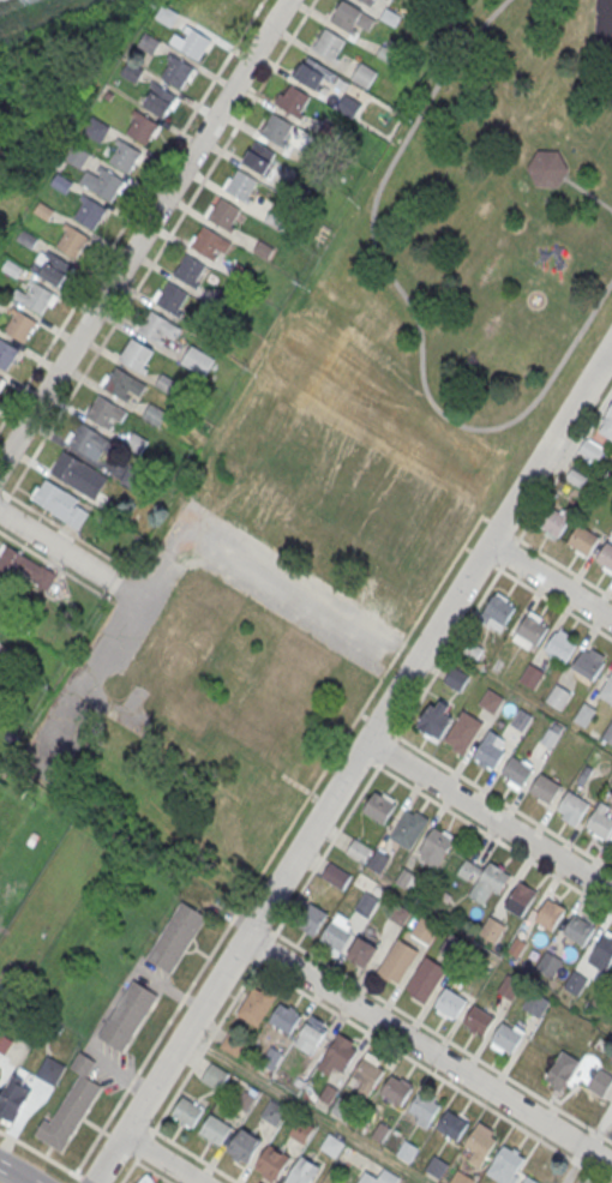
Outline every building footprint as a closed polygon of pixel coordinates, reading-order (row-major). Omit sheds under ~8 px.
[(196,19),(215,31),(228,11),(211,0),(208,0),(196,19)] [(330,19),(349,31),(361,12),(344,0),(341,0),(330,19)] [(374,8),(379,0),(360,0),(374,8)] [(172,28),(179,16),(162,5),(155,17),(172,28)] [(191,28),(179,47),(198,60),(210,40),(191,28)] [(325,28),(313,47),(332,60),(344,40),(325,28)] [(152,54),(161,41),(145,31),(137,46),(152,54)] [(173,55),(161,76),(180,88),(193,67),(173,55)] [(308,56),(295,77),(314,89),(328,68),(308,56)] [(136,83),(144,70),(128,61),(121,74),(136,83)] [(350,80),(367,89),(377,70),(360,61),(350,80)] [(156,84),(143,104),(162,116),(175,96),(156,84)] [(290,85),(277,104),(298,118),(310,97),(290,85)] [(362,104),(345,93),(335,108),(352,119),(362,104)] [(138,112),(126,132),(145,144),(157,124),(138,112)] [(272,113),(260,132),(280,145),(292,125),(272,113)] [(82,132),(100,143),(110,125),(92,115),(82,132)] [(121,139),(109,160),(128,172),(140,152),(121,139)] [(254,140),(242,161),(262,173),(274,152),(254,140)] [(81,168),(90,153),(74,144),(65,158),(81,168)] [(536,151),(528,168),(536,186),(558,188),(563,180),(568,172),(558,152),(536,151)] [(104,168),(92,188),(112,200),(124,181),(104,168)] [(238,168),(226,188),(245,200),(257,180),(238,168)] [(66,194),(73,182),(58,173),(50,184),(66,194)] [(86,196),(74,216),(94,228),(106,209),(86,196)] [(221,197),(208,217),(227,229),(240,210),(221,197)] [(48,221),(55,210),(40,202),(34,212),(48,221)] [(70,224),(56,245),(76,257),(89,238),(70,224)] [(203,226),(190,246),(209,258),(222,238),(203,226)] [(31,248),(38,239),(24,228),(17,239),(31,248)] [(52,253),(40,274),(59,286),(71,265),(52,253)] [(185,253),(173,272),(192,286),(205,265),(185,253)] [(17,278),(23,268),(8,259),(2,270),(17,278)] [(35,282),(28,295),(17,289),(12,298),(41,314),(54,293),(35,282)] [(184,319),(195,300),(165,282),(154,301),(184,319)] [(17,310),(5,330),(24,342),(36,322),(17,310)] [(151,310),(138,330),(157,342),(170,322),(151,310)] [(6,370),(19,350),(0,337),(0,366),(6,370)] [(133,337),(120,358),(139,370),(152,350),(133,337)] [(180,363),(204,377),(215,357),(191,344),(180,363)] [(116,366),(103,386),(122,398),(136,378),(116,366)] [(98,394),(85,414),(106,427),(112,416),(120,421),(126,410),(98,394)] [(158,426),(167,411),(150,401),(141,416),(158,426)] [(598,434),(611,440),(611,402),(598,434)] [(111,439),(78,421),(66,443),(99,461),(111,439)] [(578,453),(598,462),(605,449),(585,439),(578,453)] [(64,450),(50,470),(95,498),(108,478),(64,450)] [(46,478),(32,498),(77,526),(90,505),(46,478)] [(574,514),(556,502),(539,528),(556,540),(574,514)] [(587,554),(599,536),(578,523),(568,541),(587,554)] [(607,541),(595,559),(611,570),(611,544),(607,541)] [(4,543),(0,550),(0,565),(47,592),(57,573),(4,543)] [(0,578),(0,601),(9,583),(0,578)] [(504,625),(515,607),(494,594),(484,612),(504,625)] [(536,644),(548,626),(528,613),(517,631),(536,644)] [(565,662),(576,644),(556,631),(545,649),(565,662)] [(593,680),(607,657),(593,649),(590,653),(584,649),(572,667),(593,680)] [(520,681),(536,688),(544,671),(528,664),(520,681)] [(444,683),(462,691),(469,675),(452,667),(444,683)] [(599,696),(611,704),(611,674),(599,696)] [(562,710),(571,693),(555,684),(546,702),(562,710)] [(479,703),(494,713),(504,699),(489,689),(479,703)] [(457,711),(435,696),(415,727),(437,741),(457,711)] [(443,744),(465,756),(484,722),(462,710),(443,744)] [(601,737),(611,744),(611,719),(601,737)] [(493,769),(504,751),(485,738),(473,756),(493,769)] [(521,786),(533,769),(512,756),(500,773),(521,786)] [(550,803),(560,786),(540,773),(529,789),(550,803)] [(578,822),(589,804),(569,791),(558,809),(578,822)] [(383,823),(394,805),(374,792),(362,810),(383,823)] [(611,827),(611,818),(596,807),(584,825),(605,837),(611,827)] [(412,852),(431,821),(418,811),(415,816),(407,811),(390,839),(412,852)] [(437,865),(452,839),(434,828),(419,854),(437,865)] [(362,863),(371,849),(355,838),(346,852),(362,863)] [(381,872),(387,857),(376,851),(369,867),(381,872)] [(321,877),(342,890),(351,876),(330,862),(321,877)] [(509,874),(489,862),(469,897),(489,909),(509,874)] [(523,918),(538,893),(521,882),(505,908),(523,918)] [(368,919),(379,900),(364,891),(353,911),(368,919)] [(552,933),(568,907),(551,897),(535,923),(552,933)] [(170,973),(206,915),(181,900),(145,957),(170,973)] [(295,924),(314,936),(328,915),(309,903),(295,924)] [(391,918),(401,924),(408,913),(397,908),(391,918)] [(583,945),(594,927),(574,914),(563,932),(583,945)] [(440,927),(421,916),(410,935),(429,946),(440,927)] [(496,944),(506,928),(489,918),(480,934),(496,944)] [(319,942),(340,954),(352,934),(331,922),(319,942)] [(611,960),(611,935),(604,931),(587,961),(606,971),(611,960)] [(366,969),(378,948),(360,937),(347,958),(366,969)] [(398,983),(419,950),(397,937),(376,972),(389,980),(390,978),(398,983)] [(536,968),(554,977),(563,958),(545,949),(536,968)] [(406,987),(425,954),(448,967),(426,1003),(409,993),(412,991),(406,987)] [(579,995),(587,978),(572,970),(563,988),(579,995)] [(522,982),(505,975),(498,992),(514,1000),(522,982)] [(122,1051),(158,993),(133,978),(97,1035),(122,1051)] [(275,996),(254,984),(237,1014),(258,1027),(275,996)] [(455,1017),(467,1001),(446,987),(436,1005),(455,1017)] [(539,1019),(551,1000),(532,989),(521,1007),(539,1019)] [(281,1003),(270,1021),(290,1034),(302,1017),(281,1003)] [(484,1034),(494,1017),(474,1004),(463,1021),(484,1034)] [(310,1019),(294,1044),(313,1056),(328,1031),(310,1019)] [(510,1052),(522,1034),(502,1021),(491,1039),(510,1052)] [(12,1042),(0,1032),(0,1056),(12,1042)] [(340,1034),(318,1068),(330,1076),(335,1068),(344,1074),(358,1051),(352,1047),(355,1044),(340,1034)] [(581,1062),(563,1050),(544,1079),(562,1091),(581,1062)] [(62,1151),(102,1087),(85,1076),(96,1061),(79,1051),(70,1067),(79,1073),(50,1121),(44,1117),(35,1134),(62,1151)] [(47,1055),(66,1065),(55,1086),(35,1075),(47,1055)] [(365,1057),(353,1075),(374,1089),(385,1071),(365,1057)] [(220,1089),(228,1071),(210,1063),(202,1081),(220,1089)] [(32,1089),(22,1083),(30,1071),(19,1064),(0,1097),(0,1100),(1,1101),(0,1103),(0,1114),(2,1116),(0,1121),(11,1127),(32,1089)] [(598,1068),(586,1087),(603,1097),(611,1082),(611,1076),(598,1068)] [(392,1075),(380,1093),(402,1106),(413,1088),(392,1075)] [(420,1093),(409,1111),(430,1124),(442,1106),(420,1093)] [(184,1098),(173,1116),(193,1129),(205,1111),(184,1098)] [(287,1109),(271,1098),(259,1116),(275,1127),(287,1109)] [(449,1111),(437,1129),(458,1142),(469,1124),(449,1111)] [(211,1116),(200,1133),(221,1147),(233,1129),(211,1116)] [(305,1144),(315,1126),(299,1117),(288,1134),(305,1144)] [(242,1128),(227,1151),(248,1164),(263,1141),(242,1128)] [(478,1128),(466,1146),(487,1159),(498,1141),(478,1128)] [(270,1145),(259,1163),(281,1177),(292,1159),(270,1145)] [(504,1146),(493,1164),(515,1177),(526,1159),(504,1146)] [(302,1155),(285,1182),(312,1182),(321,1166),(302,1155)] [(440,1176),(447,1162),(434,1156),(427,1170),(440,1176)] [(356,1182),(396,1182),(399,1175),(382,1168),(378,1177),(361,1170),(356,1182)] [(476,1179),(457,1168),(449,1182),(473,1182),(476,1179)] [(148,1175),(138,1182),(156,1182),(148,1175)]
